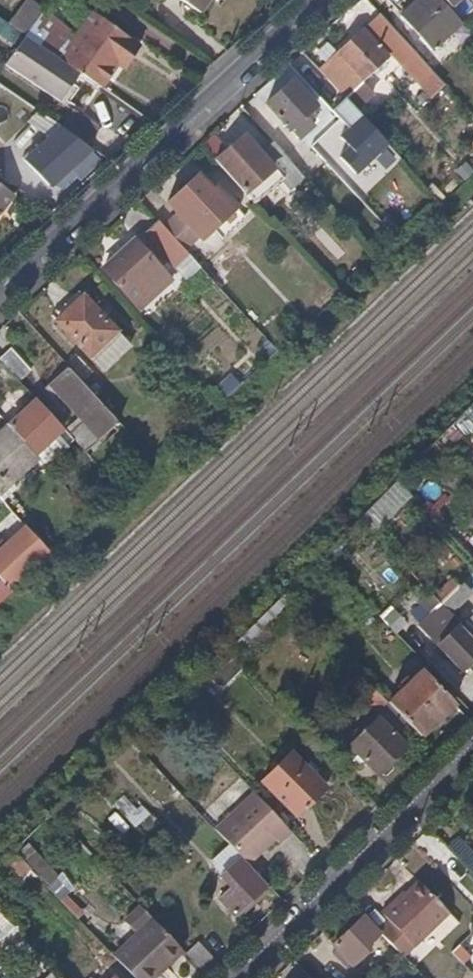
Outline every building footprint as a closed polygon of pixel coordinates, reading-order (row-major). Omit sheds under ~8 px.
[(200,14),(209,1),(212,3),(213,0),(179,0),(200,14)] [(440,0),(416,0),(401,14),(419,34),(432,48),(460,22),(440,0)] [(450,8),(457,1),(458,0),(443,0),(450,8)] [(133,40),(116,30),(93,14),(85,26),(77,38),(63,30),(53,23),(58,16),(48,10),(45,12),(35,25),(31,30),(51,43),(99,76),(107,81),(114,70),(118,64),(133,40)] [(392,28),(378,13),(367,24),(381,39),(392,28)] [(2,21),(0,19),(0,35),(18,48),(25,37),(2,21)] [(381,39),(367,24),(360,29),(370,40),(375,45),(381,39)] [(414,52),(392,28),(381,39),(403,62),(414,52)] [(365,77),(386,57),(375,45),(370,40),(360,29),(334,51),(361,80),(365,77)] [(99,76),(51,43),(31,30),(25,37),(42,48),(71,69),(74,70),(79,74),(101,89),(107,81),(99,76)] [(53,99),(74,70),(71,69),(42,48),(25,37),(18,48),(6,65),(16,73),(45,93),(53,99)] [(126,66),(132,55),(140,45),(133,40),(118,64),(124,68),(126,66)] [(361,80),(334,51),(327,58),(353,88),(361,80)] [(430,69),(414,52),(403,62),(418,80),(430,69)] [(353,88),(327,58),(316,68),(343,98),(353,88)] [(58,102),(79,74),(74,70),(53,99),(58,102)] [(306,115),(314,107),(292,82),(266,106),(289,131),(306,115)] [(331,110),(347,128),(360,117),(343,99),(331,110)] [(88,125),(69,112),(58,105),(49,119),(52,121),(74,136),(78,139),(88,125)] [(308,129),(314,124),(306,115),(289,131),(297,139),(308,129)] [(347,128),(338,136),(348,147),(337,156),(352,172),(384,143),(360,117),(347,128)] [(90,151),(83,145),(75,140),(67,134),(60,129),(55,134),(51,138),(56,143),(64,152),(72,160),(75,164),(90,151)] [(227,175),(247,157),(257,147),(242,131),(224,148),(212,159),(227,175)] [(224,148),(210,133),(199,144),(212,159),(224,148)] [(75,164),(72,160),(64,152),(56,143),(51,138),(42,145),(37,140),(29,148),(33,153),(24,161),(34,172),(49,188),(60,178),(75,164)] [(270,140),(260,150),(249,159),(261,172),(241,191),(258,209),(284,186),(287,189),(302,175),(270,140)] [(249,159),(260,150),(257,147),(247,157),(249,159)] [(261,172),(249,159),(247,157),(227,175),(228,177),(239,188),(241,191),(248,184),(261,172)] [(219,219),(233,205),(217,186),(213,190),(198,174),(177,193),(166,203),(174,212),(192,230),(199,238),(207,230),(212,225),(219,219)] [(9,196),(0,189),(0,207),(9,196)] [(221,234),(242,214),(233,205),(219,219),(212,225),(221,234)] [(192,230),(174,212),(161,225),(178,244),(192,230)] [(187,253),(178,244),(161,225),(156,220),(142,233),(158,250),(173,266),(187,253)] [(139,309),(171,280),(135,240),(102,270),(139,309)] [(56,320),(83,295),(78,290),(72,296),(62,305),(51,315),(56,320)] [(117,333),(104,319),(88,301),(83,295),(56,320),(62,327),(71,337),(82,349),(93,362),(101,371),(110,363),(121,352),(128,346),(117,333)] [(21,358),(11,347),(0,357),(0,358),(11,371),(20,380),(31,369),(21,358)] [(99,403),(81,383),(66,367),(42,390),(53,401),(58,396),(78,416),(72,423),(77,428),(70,435),(71,436),(72,437),(79,445),(87,454),(100,442),(119,425),(99,403)] [(218,403),(240,384),(230,374),(227,378),(222,382),(217,387),(213,383),(206,389),(214,398),(218,403)] [(70,435),(65,429),(49,412),(36,398),(21,412),(11,422),(7,425),(15,434),(30,450),(36,456),(44,465),(55,453),(72,437),(71,436),(70,435)] [(36,456),(30,450),(15,434),(7,425),(1,431),(0,432),(0,489),(9,480),(27,464),(36,456)] [(102,509),(110,502),(103,496),(96,503),(102,509)] [(41,555),(33,546),(29,550),(18,538),(1,554),(0,555),(0,578),(7,586),(41,555)] [(447,596),(456,587),(438,567),(428,577),(447,596)] [(7,586),(0,578),(0,601),(5,597),(12,591),(7,586)] [(458,606),(469,594),(458,585),(456,587),(447,596),(441,602),(451,613),(458,606)] [(435,609),(441,602),(435,596),(428,589),(417,602),(424,609),(430,615),(435,609)] [(463,632),(457,627),(460,622),(451,613),(441,602),(435,609),(430,615),(423,621),(418,626),(429,638),(437,646),(433,650),(443,660),(447,656),(454,663),(461,670),(467,665),(472,659),(472,643),(469,639),(463,632)] [(394,632),(405,620),(398,614),(390,606),(379,617),(383,622),(388,627),(391,630),(394,632)] [(463,624),(469,617),(458,606),(451,613),(460,622),(463,624)] [(452,703),(438,688),(420,670),(404,685),(391,698),(387,702),(387,703),(395,711),(410,726),(417,734),(419,735),(429,725),(444,710),(452,703)] [(391,698),(378,683),(373,688),(374,689),(386,701),(387,702),(391,698)] [(386,701),(374,689),(364,699),(377,711),(386,701)] [(410,726),(395,711),(387,703),(375,716),(376,718),(385,727),(401,742),(405,746),(417,734),(410,726)] [(401,742),(385,727),(376,718),(362,731),(357,736),(349,745),(359,755),(377,772),(379,772),(382,774),(384,774),(386,773),(388,771),(389,770),(389,767),(389,765),(387,764),(394,755),(401,749),(405,746),(401,742)] [(357,736),(362,731),(358,727),(352,732),(357,736)] [(324,786),(307,769),(290,752),(263,779),(283,800),(296,813),(307,802),(324,786)] [(281,823),(270,812),(253,794),(241,805),(224,821),(214,830),(226,844),(238,856),(247,865),(257,855),(273,841),(277,845),(289,832),(281,823)] [(69,831),(58,820),(53,815),(49,819),(39,829),(23,844),(14,853),(23,862),(35,849),(51,833),(63,844),(72,835),(69,831)] [(247,865),(238,856),(226,844),(217,853),(210,860),(216,870),(219,875),(222,879),(226,883),(222,888),(225,891),(218,898),(223,903),(227,908),(234,914),(245,903),(257,892),(265,884),(256,875),(247,865)] [(60,874),(45,859),(35,849),(23,862),(27,867),(33,873),(47,887),(53,882),(60,874)] [(27,867),(23,862),(14,853),(4,864),(15,874),(18,877),(27,867)] [(430,925),(445,910),(435,899),(417,880),(395,903),(391,902),(379,915),(384,919),(376,928),(386,939),(396,950),(400,954),(412,942),(430,925)] [(174,943),(158,925),(147,914),(136,903),(121,918),(131,928),(119,941),(107,951),(120,965),(133,977),(147,977),(155,970),(151,966),(174,943)] [(369,940),(376,934),(371,929),(367,924),(363,920),(360,917),(349,928),(339,938),(332,943),(338,950),(351,964),(358,957),(366,950),(363,946),(369,940)] [(217,963),(195,941),(184,952),(201,970),(205,975),(217,963)] [(155,970),(178,947),(174,943),(151,966),(155,970)]
